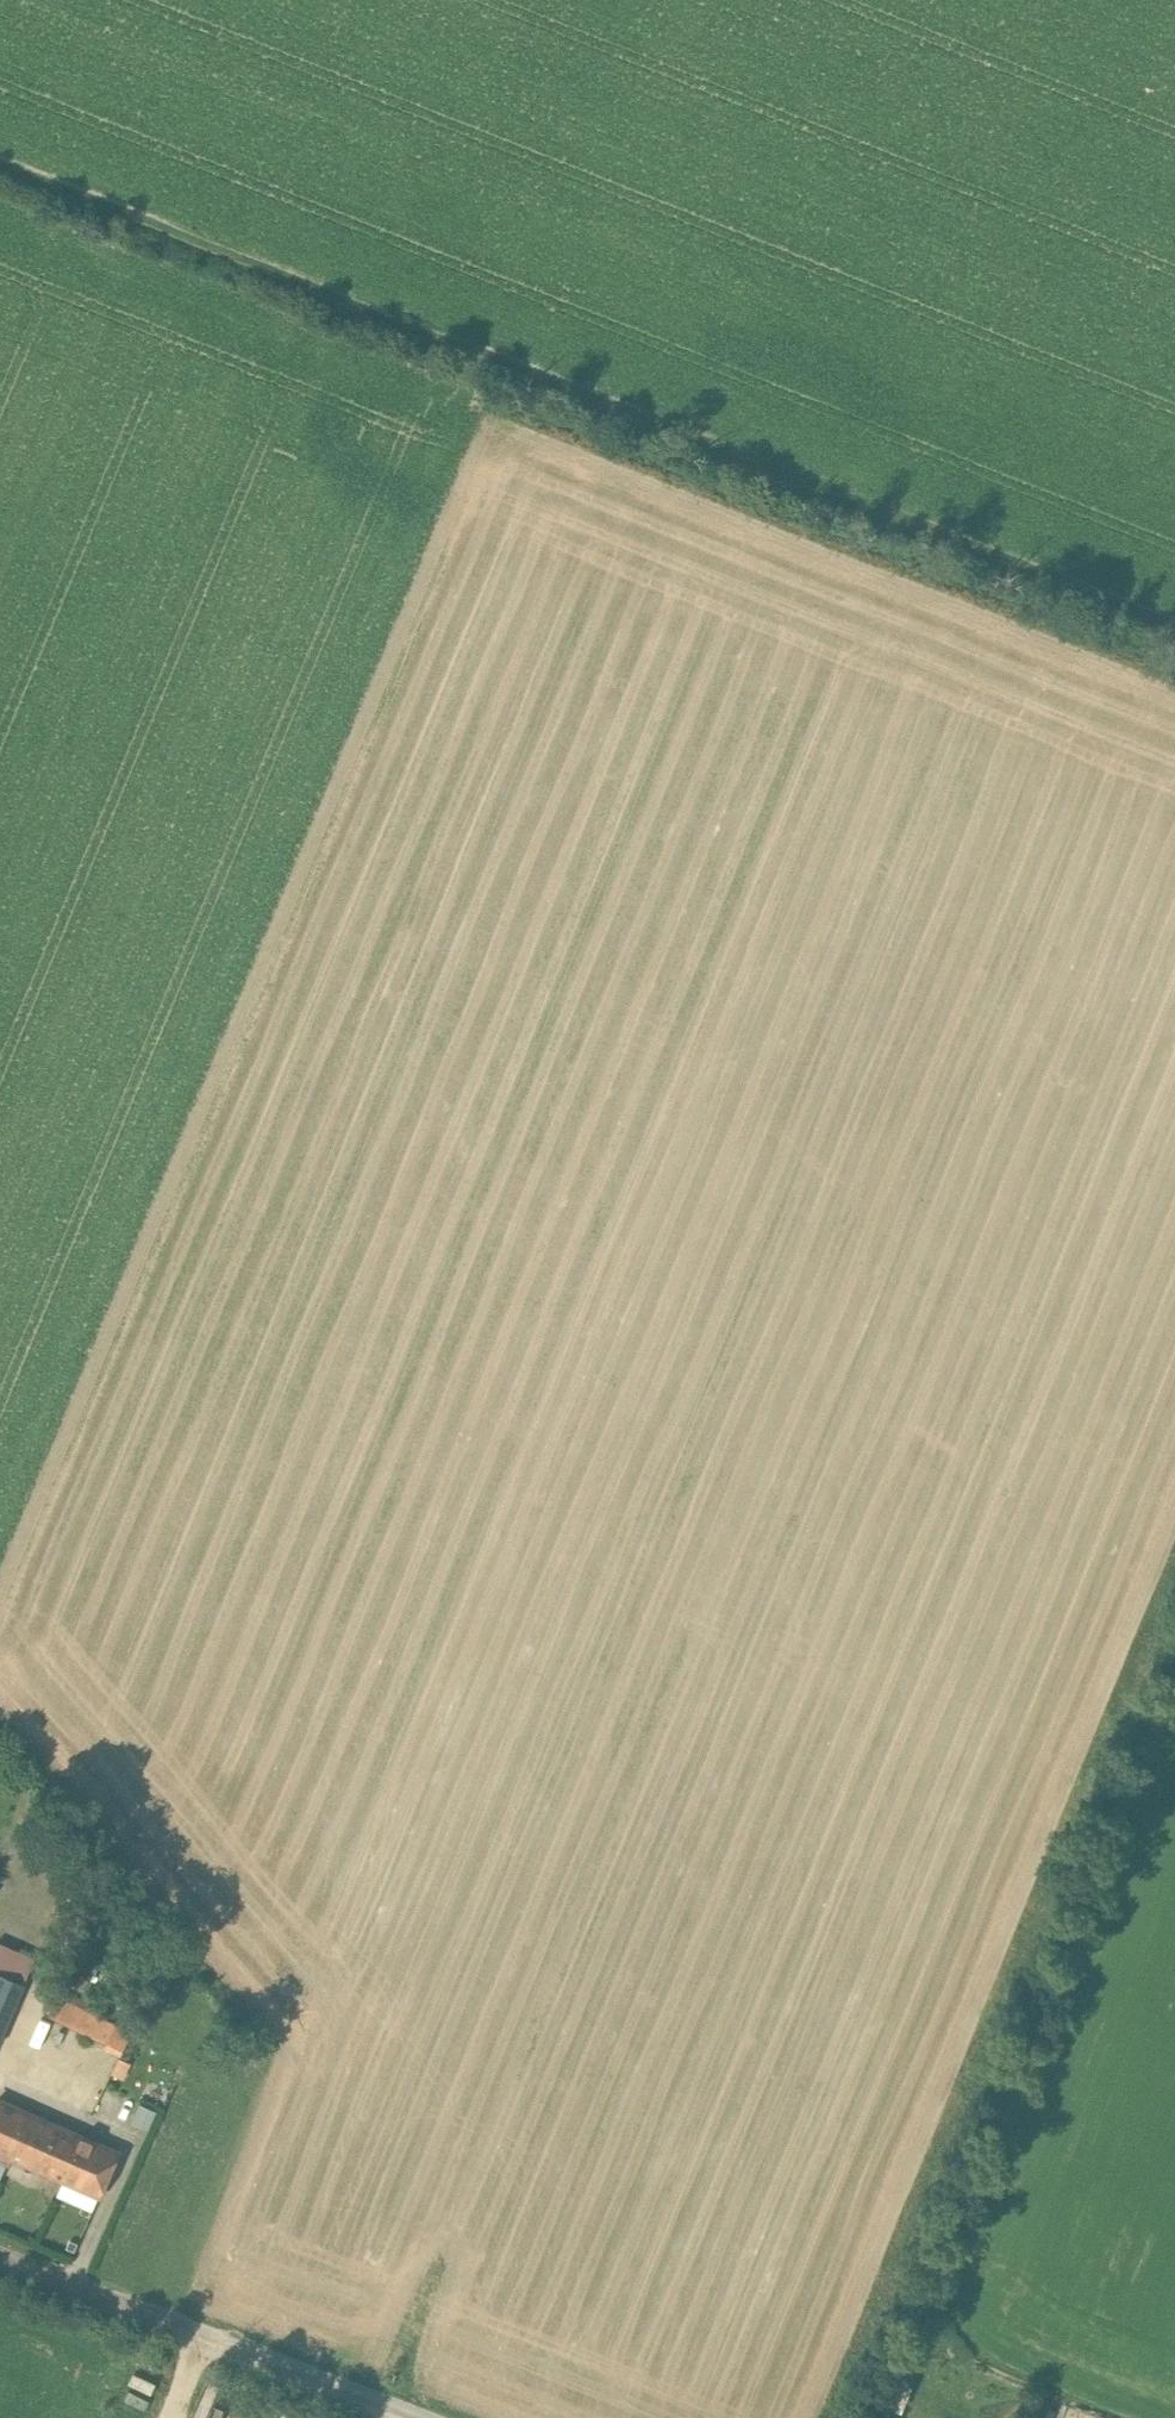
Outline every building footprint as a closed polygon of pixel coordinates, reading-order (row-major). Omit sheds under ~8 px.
[(26,1976),(0,1964),(0,2037),(26,1976)] [(137,2026),(61,1991),(52,2011),(109,2038),(108,2041),(127,2049),(134,2034),(137,2026)] [(0,2101),(0,2149),(64,2177),(82,2137),(0,2101)] [(138,2102),(131,2122),(149,2128),(155,2108),(138,2102)] [(117,2152),(82,2137),(64,2177),(99,2193),(117,2152)]
